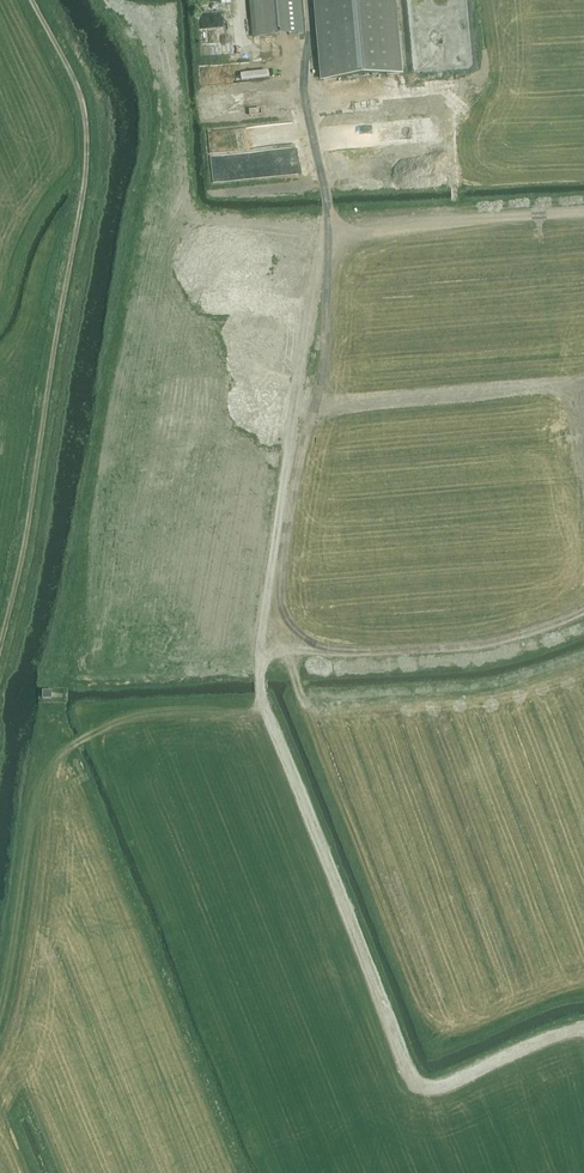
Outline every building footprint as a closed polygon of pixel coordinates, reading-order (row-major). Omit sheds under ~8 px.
[(301,0),(250,0),(254,38),(304,34),(301,0)] [(324,80),(401,74),(395,0),(317,0),(324,80)] [(51,697),(51,689),(42,689),(42,697),(51,697)]
